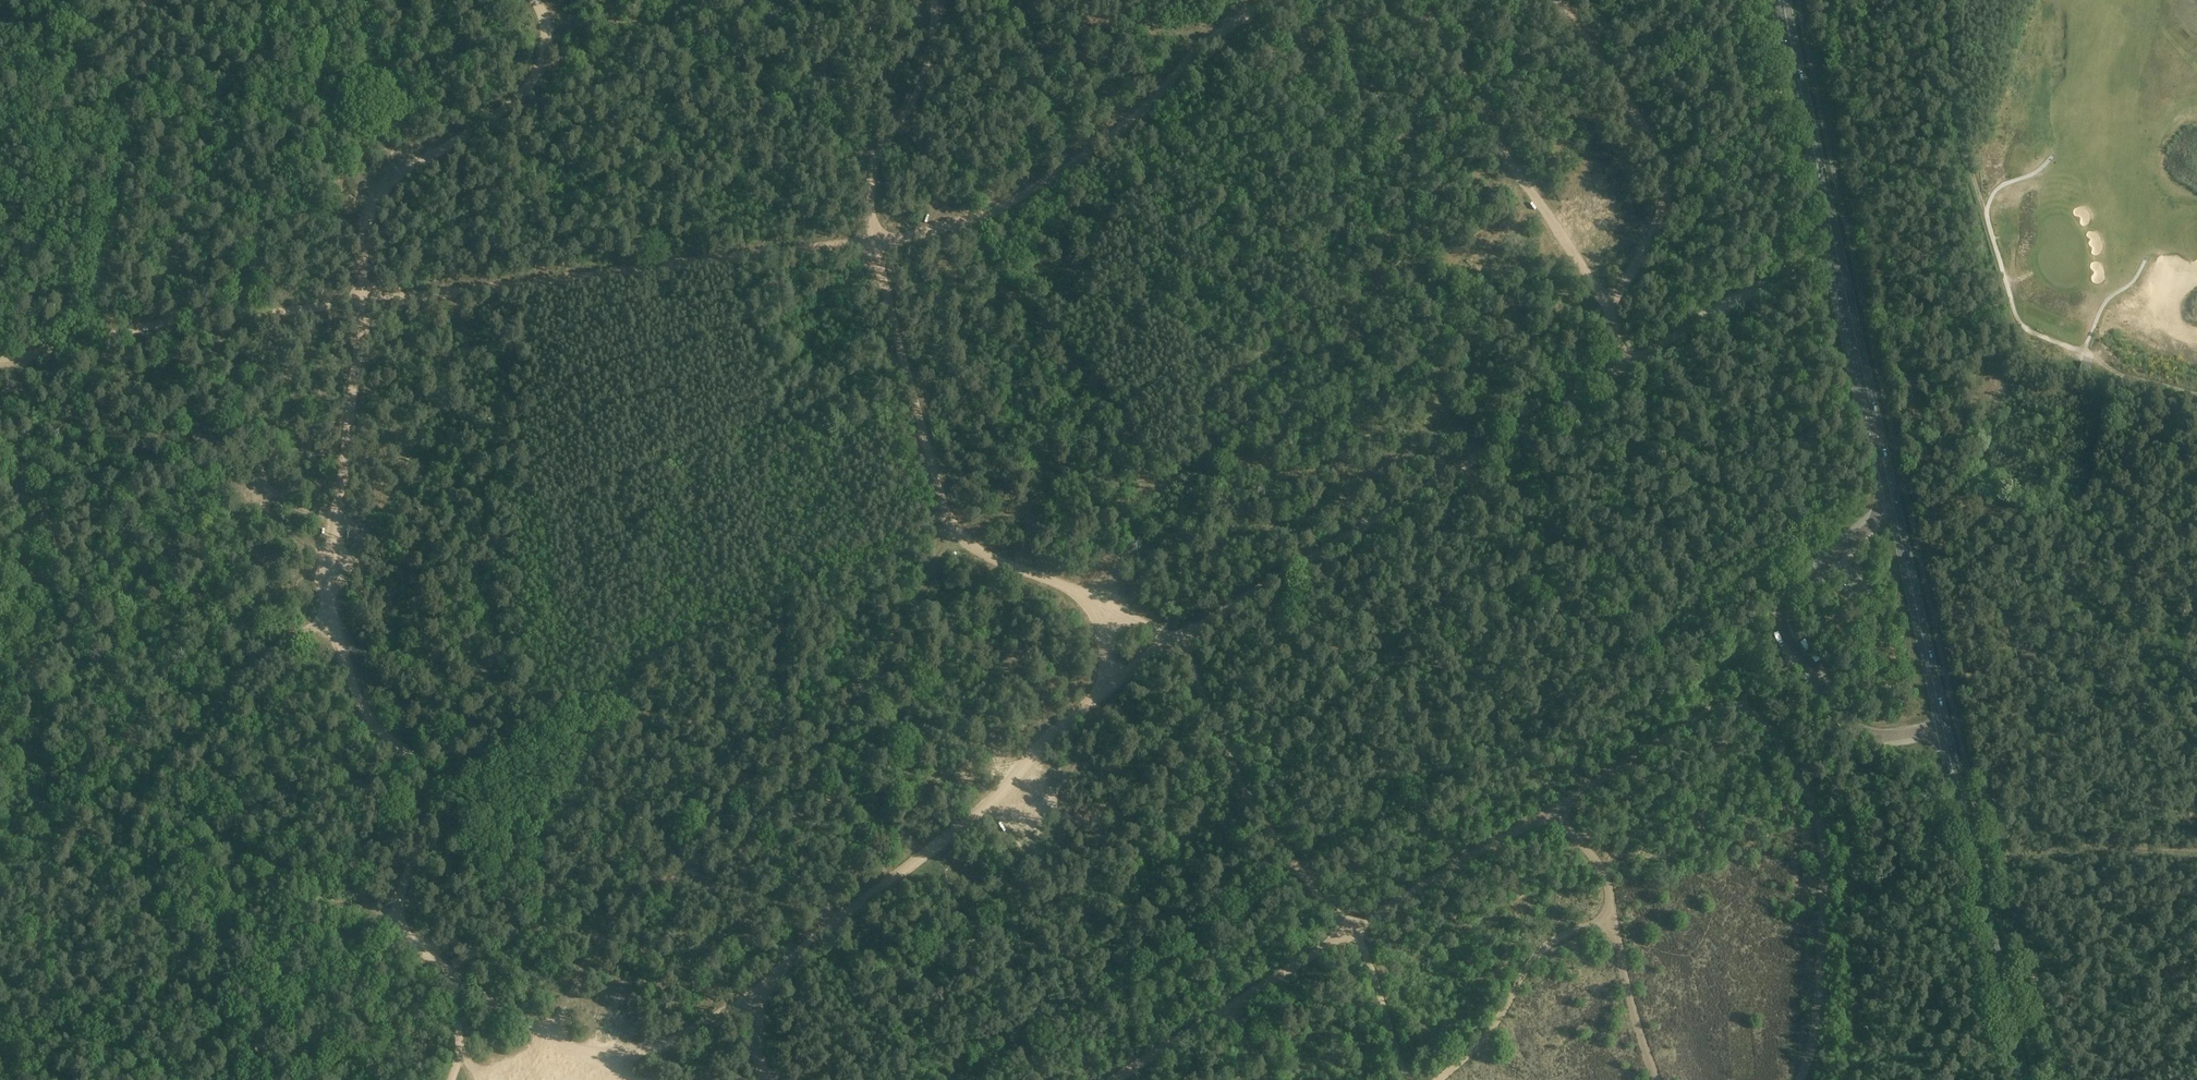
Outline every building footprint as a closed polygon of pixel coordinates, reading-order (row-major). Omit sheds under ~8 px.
[(1810,138),(1803,139),(1809,175),(1816,174),(1810,138)] [(2071,273),(2072,280),(2085,277),(2083,270),(2071,273)] [(2082,363),(2079,370),(2090,373),(2091,366),(2091,365),(2091,364),(2083,362),(2082,362),(2082,363)]
